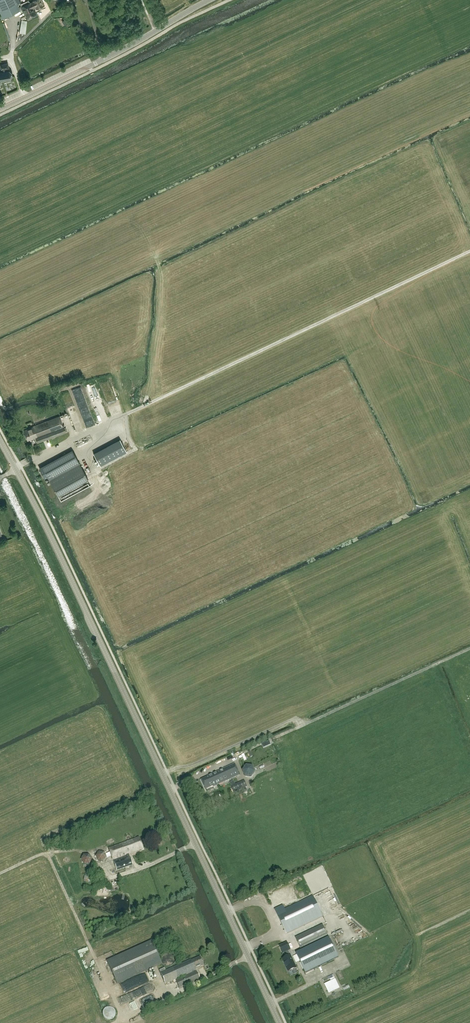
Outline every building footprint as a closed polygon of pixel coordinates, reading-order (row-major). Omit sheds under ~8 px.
[(4,18),(20,10),(15,0),(0,0),(0,10),(4,18)] [(30,3),(29,0),(28,0),(20,4),(23,10),(23,9),(27,18),(36,14),(33,8),(36,7),(37,9),(44,6),(41,0),(35,0),(33,1),(34,2),(30,3)] [(9,70),(9,69),(8,63),(0,64),(0,67),(0,70),(0,82),(1,82),(1,83),(2,83),(1,81),(2,81),(2,80),(5,79),(5,80),(6,80),(6,79),(10,79),(11,79),(10,78),(12,76),(13,75),(12,75),(11,73),(12,72),(12,71),(11,72),(9,70)] [(35,437),(37,443),(66,432),(63,426),(59,416),(33,426),(33,427),(23,430),(27,440),(35,437)] [(95,432),(101,446),(105,445),(104,442),(110,440),(105,428),(95,432)] [(120,439),(93,453),(100,465),(126,451),(120,439)] [(88,479),(73,452),(40,470),(44,478),(47,476),(57,495),(88,479)] [(213,787),(239,775),(234,764),(208,776),(209,777),(201,780),(206,789),(213,786),(213,787)] [(252,767),(246,766),(243,771),(245,776),(251,777),(255,772),(252,767)] [(128,854),(143,849),(139,837),(131,840),(127,841),(108,848),(113,860),(126,855),(126,856),(129,855),(128,854)] [(99,851),(95,855),(98,860),(103,861),(106,856),(104,852),(99,851)] [(83,855),(81,860),(84,864),(90,864),(92,859),(89,855),(83,855)] [(132,865),(129,855),(126,856),(113,861),(117,870),(132,865)] [(89,874),(84,876),(84,880),(88,883),(92,881),(92,877),(89,874)] [(295,889),(292,884),(281,890),(285,897),(289,895),(290,898),(301,893),(298,887),(295,889)] [(287,934),(323,916),(313,896),(285,909),(283,905),(274,909),(287,934)] [(295,938),(301,949),(328,936),(323,925),(295,938)] [(338,958),(329,938),(296,954),(305,974),(338,958)] [(107,961),(117,983),(161,963),(151,941),(107,961)] [(283,953),(285,952),(288,956),(282,959),(288,972),(296,968),(290,955),(288,951),(290,950),(287,943),(279,946),(283,953)] [(385,952),(366,961),(369,967),(372,965),(373,968),(389,960),(385,952)] [(191,959),(160,973),(165,984),(196,970),(195,969),(203,965),(200,957),(192,961),(191,959)] [(197,971),(178,980),(181,987),(200,979),(197,971)] [(335,979),(324,984),(328,991),(329,993),(336,990),(335,987),(338,986),(335,979)] [(109,1011),(109,1014),(108,1014),(113,1013),(112,1005),(104,1007),(105,1012),(109,1011)]
